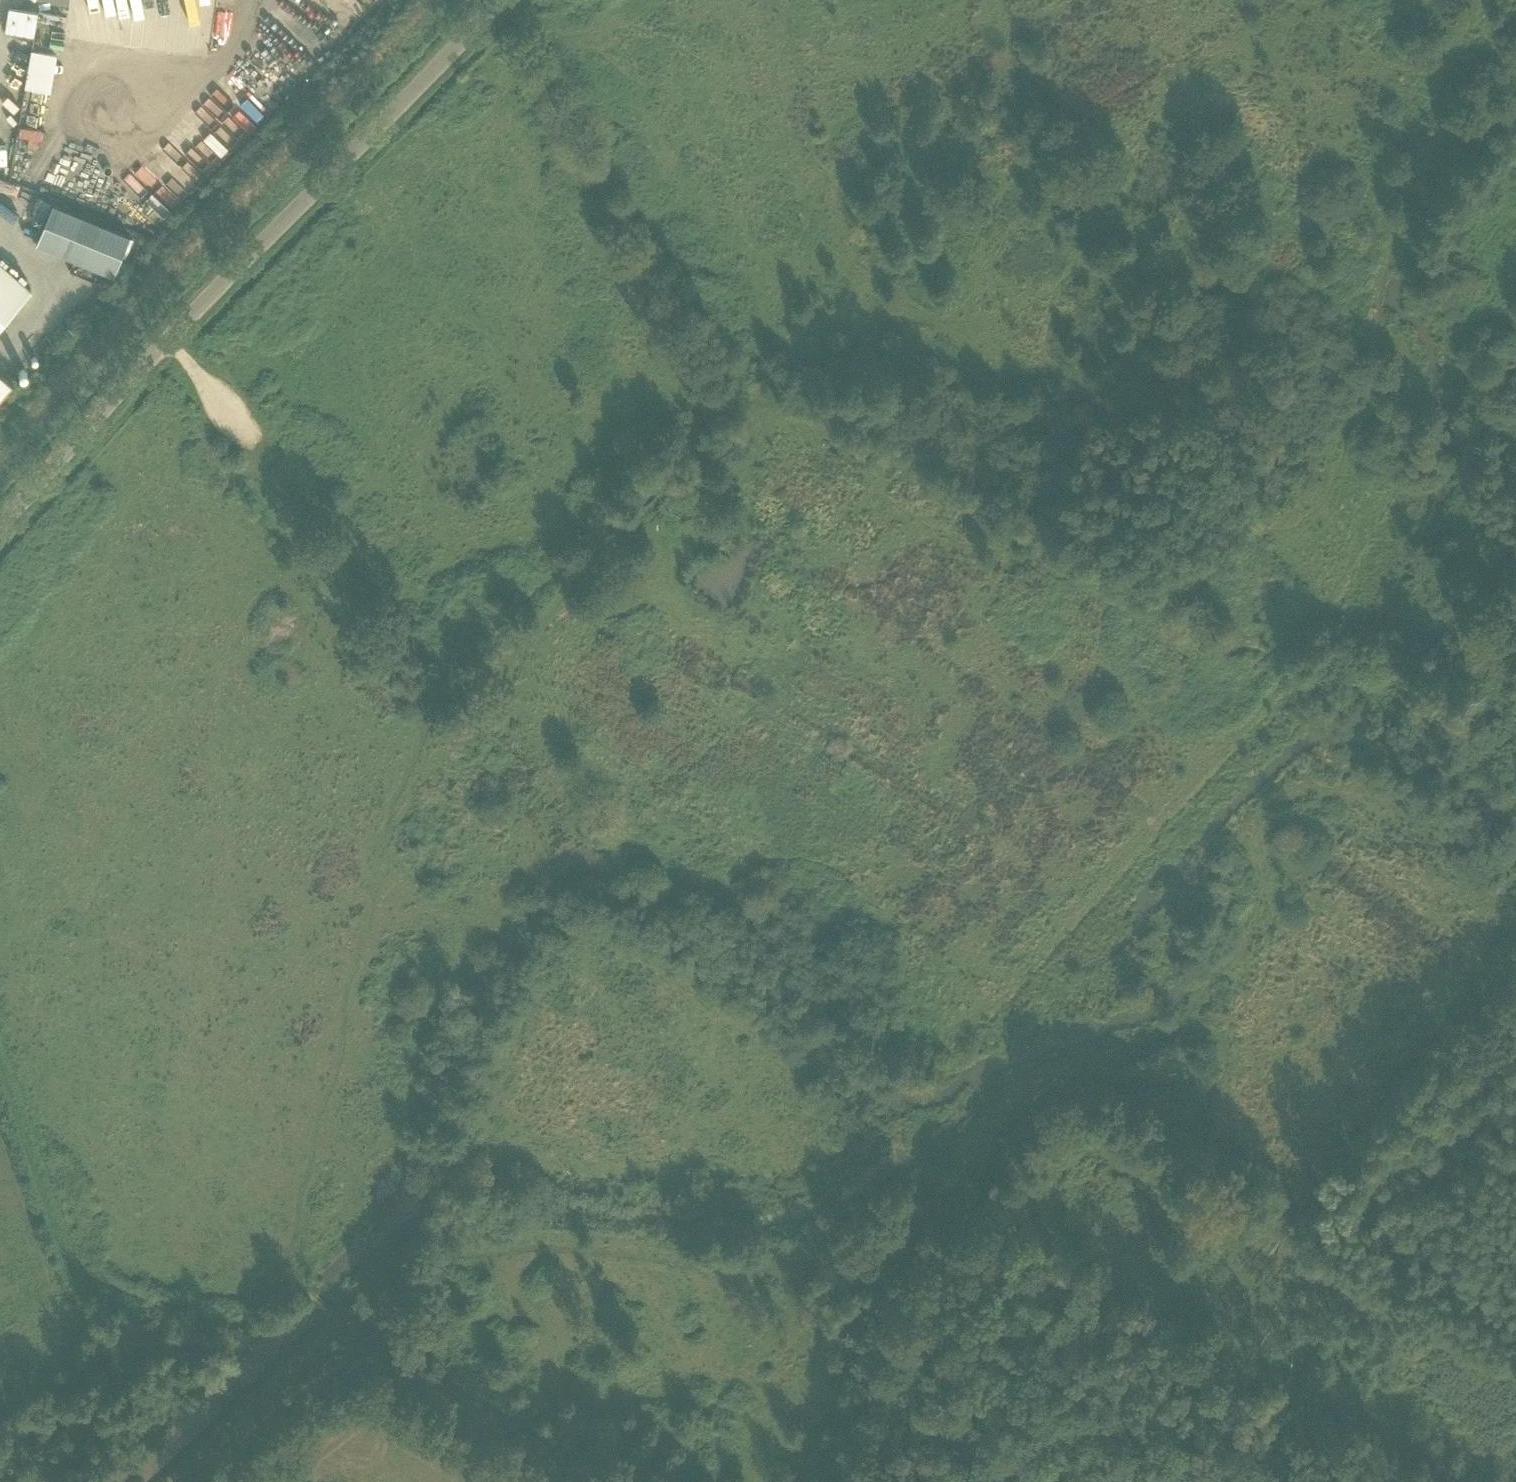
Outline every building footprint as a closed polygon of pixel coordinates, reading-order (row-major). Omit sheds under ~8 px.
[(35,34),(37,10),(7,7),(5,31),(35,34)] [(23,86),(49,91),(57,53),(31,48),(23,86)] [(129,236),(52,204),(35,245),(113,277),(129,236)] [(31,290),(0,263),(0,325),(31,290)] [(11,381),(0,371),(0,393),(11,381)]
